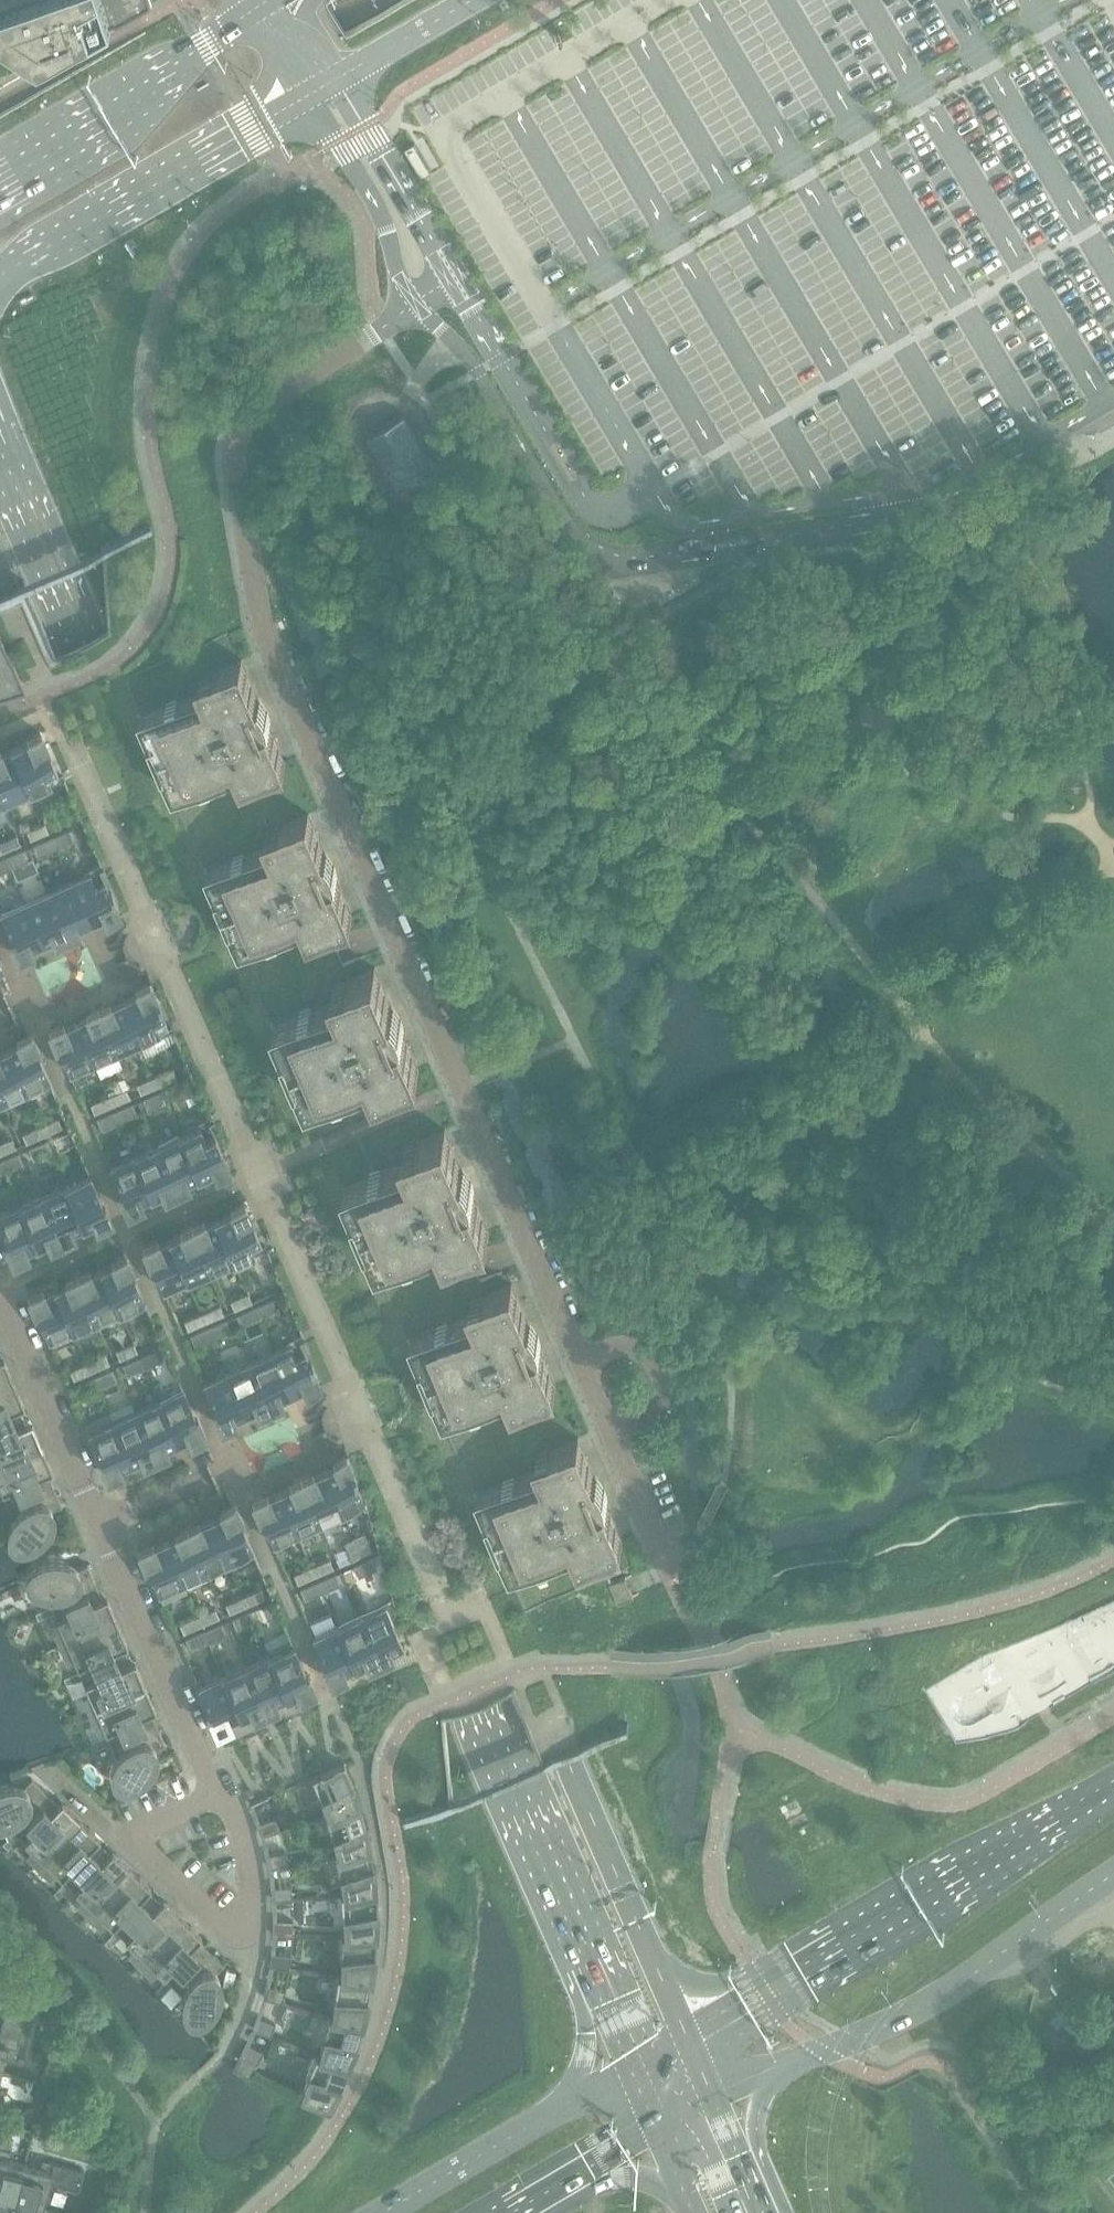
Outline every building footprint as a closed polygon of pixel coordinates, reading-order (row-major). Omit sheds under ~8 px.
[(45,50),(138,0),(0,0),(0,22),(45,50)] [(415,142),(405,148),(422,177),(432,171),(415,142)] [(368,435),(400,488),(435,467),(403,414),(368,435)] [(9,691),(18,688),(23,686),(0,632),(0,693),(9,691)] [(258,699),(241,660),(216,670),(214,671),(215,673),(216,673),(220,684),(143,717),(141,718),(158,756),(257,713),(256,713),(253,714),(249,705),(257,701),(258,702),(259,701),(258,699)] [(254,715),(257,714),(257,713),(158,756),(174,795),(177,794),(176,793),(253,760),(258,771),(259,773),(261,773),(260,772),(285,761),(268,722),(267,720),(266,720),(266,721),(258,725),(254,715)] [(44,767),(54,763),(40,731),(32,735),(34,739),(13,748),(30,787),(49,779),(44,767)] [(30,787),(13,748),(0,754),(0,782),(6,797),(30,787)] [(325,853),(308,814),(283,825),(283,824),(281,825),(282,827),(287,838),(210,871),(208,872),(224,910),(324,867),(323,867),(320,868),(316,859),(324,855),(324,856),(326,855),(325,853)] [(31,839),(49,831),(45,821),(26,829),(31,839)] [(56,847),(74,840),(69,830),(51,838),(56,847)] [(21,844),(16,834),(0,841),(0,846),(2,851),(21,844)] [(38,855),(56,847),(51,838),(33,845),(38,855)] [(9,867),(28,860),(23,850),(5,858),(9,867)] [(9,867),(5,858),(0,860),(0,872),(9,867)] [(320,870),(324,868),(324,867),(224,910),(241,949),(243,948),(243,947),(320,914),(325,925),(324,925),(325,928),(327,927),(327,926),(352,915),(335,876),(334,874),(332,874),(333,875),(324,879),(320,870)] [(105,881),(95,886),(90,873),(71,882),(87,921),(103,914),(106,920),(120,913),(113,897),(114,896),(111,890),(109,891),(105,881)] [(71,928),(87,921),(71,882),(47,892),(66,935),(73,932),(71,928)] [(59,938),(66,935),(47,892),(24,902),(41,941),(57,934),(59,938)] [(25,948),(41,941),(24,902),(0,912),(19,955),(27,952),(25,948)] [(391,1007),(392,1007),(375,968),(350,979),(349,978),(347,979),(348,981),(349,981),(353,992),(277,1026),(276,1025),(274,1026),(291,1064),(390,1021),(390,1020),(386,1022),(382,1012),(390,1009),(391,1010),(392,1009),(391,1007)] [(158,999),(157,1000),(150,983),(136,989),(138,995),(122,1002),(139,1041),(159,1032),(154,1020),(163,1016),(159,1007),(161,1006),(158,999)] [(116,1051),(139,1041),(122,1002),(106,1009),(105,1005),(98,1008),(116,1051)] [(93,1061),(116,1051),(98,1008),(91,1011),(92,1015),(76,1022),(93,1061)] [(387,1023),(390,1022),(390,1021),(291,1064),(308,1103),(310,1102),(310,1101),(386,1069),(391,1079),(392,1082),(394,1081),(394,1080),(418,1069),(402,1030),(401,1030),(400,1028),(399,1028),(399,1029),(391,1033),(387,1023)] [(69,1071),(93,1061),(76,1022),(60,1029),(58,1025),(50,1028),(69,1071)] [(37,1052),(39,1051),(32,1034),(17,1041),(19,1046),(8,1051),(25,1090),(49,1080),(37,1052)] [(25,1090),(8,1051),(0,1055),(0,1096),(2,1100),(25,1090)] [(158,1085),(177,1077),(172,1067),(154,1075),(158,1085)] [(140,1093),(158,1085),(154,1075),(136,1083),(140,1093)] [(112,1105),(130,1097),(126,1087),(108,1095),(112,1105)] [(147,1109),(166,1101),(161,1091),(143,1099),(147,1109)] [(94,1113),(112,1105),(108,1095),(90,1103),(94,1113)] [(119,1121),(137,1113),(133,1103),(115,1111),(119,1121)] [(101,1129),(119,1121),(115,1111),(97,1119),(101,1129)] [(44,1135),(62,1127),(58,1117),(40,1125),(44,1135)] [(26,1143),(44,1135),(40,1125),(22,1133),(26,1143)] [(215,1135),(205,1139),(200,1127),(180,1136),(197,1175),(218,1165),(220,1169),(228,1166),(215,1135)] [(462,1169),(451,1145),(445,1130),(420,1141),(420,1140),(418,1141),(419,1143),(423,1154),(347,1188),(347,1187),(345,1188),(361,1226),(460,1184),(460,1183),(456,1184),(452,1175),(461,1171),(461,1172),(462,1171),(462,1169)] [(181,1182),(197,1175),(180,1136),(157,1146),(176,1189),(183,1186),(181,1182)] [(16,1147),(12,1137),(0,1142),(0,1154),(16,1147)] [(33,1159),(51,1151),(47,1141),(29,1149),(33,1159)] [(169,1192),(176,1189),(157,1146),(134,1156),(151,1195),(167,1188),(169,1192)] [(5,1171),(23,1163),(19,1153),(1,1161),(5,1171)] [(135,1202),(151,1195),(134,1156),(110,1166),(129,1209),(137,1206),(135,1202)] [(101,1221),(109,1218),(90,1175),(66,1185),(67,1186),(83,1224),(99,1217),(101,1221)] [(457,1186),(460,1184),(361,1226),(378,1265),(380,1264),(380,1263),(457,1231),(461,1241),(462,1244),(464,1243),(464,1242),(489,1231),(472,1192),(471,1190),(469,1191),(461,1195),(457,1186)] [(83,1224),(67,1186),(66,1185),(43,1195),(43,1196),(62,1238),(68,1235),(67,1231),(83,1224)] [(62,1238),(43,1196),(43,1195),(20,1205),(37,1244),(53,1237),(55,1241),(62,1238)] [(247,1237),(257,1233),(243,1202),(235,1205),(237,1209),(216,1218),(233,1257),(253,1249),(247,1237)] [(37,1244),(20,1205),(0,1214),(0,1226),(14,1259),(22,1255),(20,1251),(37,1244)] [(210,1267),(233,1257),(216,1218),(200,1226),(198,1221),(191,1224),(210,1267)] [(187,1277),(210,1267),(191,1224),(184,1227),(186,1231),(170,1238),(187,1277)] [(163,1288),(187,1277),(170,1238),(154,1246),(152,1241),(144,1245),(163,1288)] [(119,1307),(143,1296),(124,1253),(116,1257),(118,1261),(102,1268),(119,1307)] [(95,1317),(119,1307),(102,1268),(86,1275),(84,1271),(77,1274),(95,1317)] [(77,1337),(100,1327),(95,1317),(77,1274),(70,1277),(72,1281),(56,1288),(77,1337)] [(528,1323),(512,1284),(486,1295),(484,1296),(485,1298),(490,1308),(413,1342),(413,1341),(411,1342),(428,1381),(527,1338),(526,1337),(523,1338),(519,1329),(527,1325),(528,1326),(529,1325),(528,1323)] [(53,1347),(77,1337),(56,1288),(39,1295),(38,1291),(30,1294),(53,1347)] [(234,1310),(252,1302),(248,1292),(230,1300),(234,1310)] [(259,1318),(277,1310),(273,1300),(255,1308),(259,1318)] [(206,1322),(224,1314),(220,1304),(202,1312),(206,1322)] [(241,1326),(259,1318),(255,1308),(237,1316),(241,1326)] [(188,1329),(206,1322),(202,1312),(183,1319),(188,1329)] [(213,1338),(231,1330),(227,1320),(208,1328),(213,1338)] [(195,1346),(213,1338),(208,1328),(190,1336),(195,1346)] [(524,1340),(527,1338),(428,1381),(444,1419),(446,1418),(523,1385),(528,1395),(528,1396),(528,1398),(531,1397),(530,1396),(555,1385),(539,1347),(538,1346),(537,1344),(536,1345),(528,1349),(524,1340)] [(120,1359),(138,1351),(133,1341),(115,1349),(120,1359)] [(305,1353),(296,1357),(290,1345),(274,1352),(290,1391),(304,1385),(306,1391),(319,1385),(313,1368),(314,1368),(311,1360),(309,1360),(305,1353)] [(145,1367),(163,1359),(159,1349),(140,1357),(145,1367)] [(275,1398),(290,1391),(274,1352),(251,1362),(269,1405),(276,1402),(275,1398)] [(92,1371),(110,1363),(105,1353),(87,1361),(92,1371)] [(127,1375),(145,1367),(140,1357),(123,1365),(127,1375)] [(1,1363),(0,1361),(0,1386),(11,1381),(6,1369),(8,1368),(5,1361),(1,1363)] [(74,1379),(92,1371),(87,1361),(69,1369),(74,1379)] [(262,1408),(269,1405),(251,1362),(228,1372),(244,1411),(261,1404),(262,1408)] [(98,1387),(117,1379),(112,1369),(94,1377),(98,1387)] [(228,1418),(244,1411),(228,1372),(203,1383),(222,1426),(230,1422),(228,1418)] [(81,1395),(98,1387),(94,1377),(76,1385),(81,1395)] [(16,1392),(11,1381),(0,1386),(0,1424),(23,1414),(17,1401),(22,1399),(19,1391),(16,1392)] [(198,1418),(196,1419),(184,1391),(160,1402),(176,1441),(188,1436),(190,1441),(205,1435),(198,1418)] [(160,1448),(176,1441),(160,1402),(136,1412),(155,1455),(162,1452),(160,1448)] [(148,1458),(155,1455),(136,1412),(113,1422),(130,1461),(146,1454),(148,1458)] [(113,1422),(112,1422),(108,1413),(85,1423),(108,1475),(116,1472),(114,1468),(130,1461),(113,1422)] [(29,1428),(23,1414),(0,1424),(0,1463),(39,1446),(34,1434),(37,1433),(33,1426),(29,1428)] [(595,1477),(578,1438),(553,1449),(551,1449),(552,1452),(552,1451),(557,1462),(480,1496),(480,1495),(478,1496),(494,1533),(590,1492),(586,1483),(594,1479),(594,1480),(596,1479),(595,1477)] [(44,1457),(39,1446),(0,1463),(0,1487),(4,1496),(5,1499),(51,1479),(45,1466),(50,1464),(47,1456),(44,1457)] [(354,1473),(352,1474),(346,1457),(333,1462),(336,1468),(326,1472),(343,1511),(364,1502),(355,1480),(356,1480),(354,1473)] [(320,1521),(343,1511),(326,1472),(310,1479),(308,1475),(301,1478),(320,1521)] [(297,1531),(320,1521),(301,1478),(294,1481),(296,1485),(280,1492),(297,1531)] [(62,1505),(51,1479),(5,1499),(4,1496),(0,1497),(0,1505),(6,1502),(13,1517),(9,1523),(7,1530),(7,1533),(8,1537),(13,1543),(17,1544),(21,1544),(30,1542),(36,1538),(38,1537),(44,1532),(45,1530),(49,1524),(50,1521),(46,1511),(62,1505)] [(590,1494),(594,1492),(593,1491),(590,1492),(494,1533),(511,1573),(513,1572),(590,1539),(595,1549),(594,1550),(595,1552),(597,1551),(597,1550),(622,1539),(605,1500),(604,1498),(602,1499),(603,1499),(594,1503),(590,1494)] [(272,1542),(297,1531),(280,1492),(264,1499),(262,1495),(254,1499),(272,1542)] [(241,1522),(243,1521),(235,1504),(220,1511),(223,1517),(212,1521),(229,1560),(253,1550),(241,1522)] [(205,1570),(229,1560),(212,1521),(195,1529),(194,1525),(187,1528),(205,1570)] [(182,1581),(205,1570),(187,1528),(180,1531),(182,1535),(166,1542),(182,1581)] [(362,1555),(372,1551),(364,1533),(354,1537),(362,1555)] [(351,1560),(362,1555),(354,1537),(344,1542),(351,1560)] [(181,1581),(182,1581),(166,1542),(149,1549),(147,1545),(139,1548),(162,1601),(185,1591),(181,1581)] [(64,1559),(57,1558),(55,1558),(48,1558),(45,1559),(38,1561),(30,1566),(28,1569),(26,1572),(26,1580),(29,1583),(31,1586),(38,1589),(45,1591),(51,1605),(52,1608),(98,1588),(87,1563),(71,1570),(67,1560),(64,1559)] [(316,1575),(334,1567),(329,1558),(311,1565),(316,1575)] [(358,1576),(377,1568),(372,1558),(354,1566),(358,1576)] [(298,1583),(316,1575),(311,1565),(293,1573),(298,1583)] [(323,1591),(341,1584),(336,1574),(318,1581),(323,1591)] [(634,1597),(626,1578),(625,1577),(610,1584),(618,1604),(634,1597)] [(305,1599),(323,1591),(318,1581),(300,1589),(305,1599)] [(248,1605),(266,1597),(261,1587),(243,1595),(248,1605)] [(109,1600),(104,1602),(98,1588),(52,1608),(51,1605),(43,1609),(46,1615),(54,1612),(60,1627),(57,1628),(57,1633),(58,1636),(59,1640),(60,1643),(115,1620),(110,1608),(112,1607),(109,1600)] [(230,1613),(248,1605),(243,1595),(225,1603),(230,1613)] [(384,1652),(402,1644),(385,1606),(361,1616),(379,1659),(386,1656),(384,1652)] [(201,1625),(220,1617),(215,1607),(197,1615),(201,1625)] [(38,1618),(46,1615),(43,1609),(35,1612),(38,1618)] [(236,1629),(255,1621),(250,1611),(232,1619),(236,1629)] [(183,1633),(201,1625),(197,1615),(179,1623),(183,1633)] [(372,1662),(379,1659),(361,1616),(338,1626),(354,1665),(371,1658),(372,1662)] [(122,1631),(120,1632),(115,1620),(60,1643),(62,1647),(64,1650),(66,1653),(69,1656),(72,1655),(79,1670),(80,1673),(126,1653),(120,1640),(125,1638),(122,1631)] [(208,1641),(227,1633),(222,1623),(204,1631),(208,1641)] [(338,1672),(354,1665),(338,1626),(313,1636),(332,1679),(340,1676),(338,1672)] [(190,1649),(208,1641),(204,1631),(186,1639),(190,1649)] [(304,1691),(312,1688),(294,1645),(269,1655),(269,1656),(286,1694),(302,1687),(304,1691)] [(137,1665),(132,1667),(126,1653),(80,1673),(79,1670),(71,1673),(74,1680),(82,1676),(88,1692),(85,1693),(85,1697),(86,1701),(87,1705),(88,1708),(143,1685),(138,1673),(140,1672),(137,1665)] [(286,1694),(269,1656),(269,1655),(246,1665),(265,1708),(272,1705),(270,1701),(286,1694)] [(258,1711),(265,1708),(246,1665),(223,1675),(240,1714),(256,1707),(258,1711)] [(66,1683),(74,1680),(71,1673),(63,1677),(66,1683)] [(224,1721),(240,1714),(223,1675),(199,1686),(217,1729),(225,1725),(224,1721)] [(150,1695),(148,1696),(143,1685),(88,1708),(90,1712),(90,1711),(92,1715),(94,1718),(97,1721),(100,1720),(107,1735),(108,1738),(154,1718),(148,1705),(153,1703),(150,1695)] [(149,1750),(165,1744),(154,1718),(108,1738),(107,1735),(99,1738),(102,1745),(110,1741),(116,1756),(113,1762),(111,1769),(111,1773),(111,1776),(117,1782),(120,1783),(124,1783),(133,1781),(140,1777),(142,1776),(147,1771),(148,1769),(152,1763),(154,1761),(149,1750)] [(94,1748),(102,1745),(99,1738),(92,1742),(94,1748)] [(312,1777),(322,1800),(326,1815),(329,1814),(330,1815),(360,1806),(353,1783),(344,1763),(312,1777)] [(26,1766),(9,1772),(11,1778),(31,1770),(26,1766)] [(43,1789),(32,1778),(19,1790),(12,1783),(8,1783),(2,1785),(0,1785),(0,1820),(3,1820),(14,1831),(17,1833),(51,1797),(43,1789)] [(65,1804),(62,1807),(51,1797),(17,1833),(14,1831),(8,1837),(13,1842),(19,1835),(31,1847),(28,1850),(30,1853),(33,1856),(35,1859),(35,1860),(38,1862),(79,1820),(70,1811),(71,1809),(65,1804)] [(370,1849),(366,1826),(360,1806),(330,1815),(329,1814),(326,1815),(333,1839),(334,1838),(339,1853),(339,1854),(370,1849)] [(263,1835),(280,1830),(276,1818),(258,1823),(263,1835)] [(89,1827),(88,1828),(79,1820),(38,1862),(40,1865),(40,1864),(43,1867),(47,1869),(50,1871),(53,1868),(65,1880),(68,1882),(102,1846),(92,1836),(95,1832),(89,1827)] [(8,1848),(13,1842),(8,1837),(3,1843),(8,1848)] [(116,1853),(113,1856),(102,1846),(68,1882),(65,1880),(59,1886),(62,1888),(64,1891),(70,1884),(82,1896),(79,1899),(81,1902),(84,1906),(86,1909),(88,1911),(130,1869),(120,1860),(122,1858),(116,1853)] [(375,1893),(374,1869),(370,1849),(339,1854),(339,1853),(335,1854),(340,1879),(341,1878),(344,1894),(344,1895),(375,1893)] [(270,1867),(288,1864),(286,1851),(267,1855),(270,1867)] [(140,1876),(139,1878),(130,1869),(88,1911),(91,1914),(94,1916),(98,1918),(101,1920),(104,1917),(116,1929),(118,1931),(153,1895),(143,1885),(146,1882),(140,1876)] [(64,1891),(62,1888),(59,1886),(53,1892),(58,1897),(64,1891)] [(274,1900),(292,1898),(291,1886),(273,1887),(274,1900)] [(376,1937),(377,1914),(375,1893),(344,1895),(344,1894),(340,1894),(342,1919),(344,1919),(345,1934),(345,1935),(376,1937)] [(167,1902),(164,1905),(153,1895),(118,1931),(116,1929),(110,1935),(115,1940),(121,1934),(133,1945),(130,1948),(132,1952),(134,1955),(137,1958),(139,1960),(180,1918),(171,1909),(173,1907),(167,1902)] [(191,1925),(189,1927),(180,1918),(139,1960),(142,1963),(145,1965),(148,1967),(152,1969),(155,1966),(167,1978),(169,1980),(204,1944),(193,1934),(197,1931),(191,1925)] [(293,1933),(293,1920),(274,1920),(275,1933),(293,1933)] [(345,1935),(345,1934),(341,1934),(340,1960),(341,1960),(341,1975),(341,1976),(372,1981),(375,1958),(376,1937),(345,1935)] [(109,1946),(115,1940),(110,1935),(104,1941),(109,1946)] [(212,1976),(224,1964),(204,1944),(169,1980),(167,1978),(161,1984),(166,1989),(172,1983),(183,1994),(182,2000),(183,2008),(184,2011),(187,2014),(194,2018),(198,2017),(201,2016),(209,2010),(213,2004),(214,2002),(217,1996),(218,1994),(219,1987),(220,1983),(212,1976)] [(289,1968),(291,1956),(273,1953),(271,1966),(289,1968)] [(341,1976),(341,1975),(337,1975),(333,2000),(334,2000),(332,2015),(332,2016),(362,2025),(368,2002),(372,1981),(341,1976)] [(160,1995),(166,1989),(161,1984),(155,1990),(160,1995)] [(282,2003),(285,1990),(267,1985),(264,1998),(282,2003)] [(25,2019),(6,2014),(0,2036),(0,2072),(2,2073),(6,2057),(13,2059),(25,2019)] [(323,2039),(319,2054),(319,2055),(348,2067),(357,2045),(362,2025),(332,2016),(332,2015),(329,2014),(322,2039),(323,2039)] [(271,2036),(275,2024),(258,2017),(254,2029),(271,2036)] [(257,2064),(263,2052),(247,2043),(241,2055),(257,2064)] [(319,2055),(319,2054),(316,2052),(306,2076),(308,2076),(302,2091),(299,2089),(297,2091),(328,2108),(340,2086),(348,2067),(319,2055)] [(249,2077),(257,2064),(241,2055),(235,2068),(233,2067),(233,2068),(249,2077)] [(12,2151),(0,2147),(0,2197),(14,2201),(26,2163),(19,2162),(10,2159),(12,2151)] [(77,2189),(82,2171),(42,2160),(40,2167),(26,2163),(14,2201),(29,2205),(42,2209),(49,2182),(77,2189)] [(0,2197),(0,2212),(11,2212),(14,2201),(0,2197)] [(29,2205),(14,2201),(11,2212),(41,2212),(42,2209),(29,2205)]
